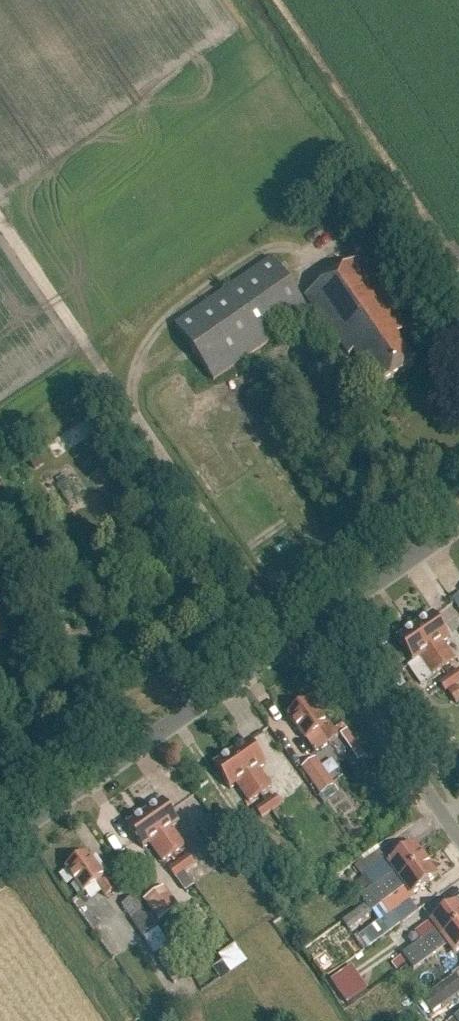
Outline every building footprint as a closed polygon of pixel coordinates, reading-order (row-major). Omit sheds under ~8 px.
[(274,259),(179,325),(216,379),(312,313),(274,259)] [(349,355),(354,352),(368,373),(374,369),(386,386),(418,364),(399,337),(410,329),(361,259),(307,297),(341,345),(342,345),(349,355)] [(415,628),(444,670),(455,662),(442,643),(449,638),(433,615),(415,628)] [(421,659),(433,677),(444,670),(415,628),(397,640),(414,663),(421,659)] [(449,692),(458,685),(458,670),(456,672),(441,682),(449,692)] [(319,732),(328,744),(338,737),(329,724),(326,726),(309,701),(288,716),(305,741),(319,732)] [(232,754),(260,796),(271,788),(259,770),(266,766),(249,742),(232,754)] [(237,786),(249,804),(260,796),(232,754),(214,767),(230,790),(237,786)] [(336,784),(317,756),(302,766),(321,794),(336,784)] [(275,793),(255,807),(261,816),(281,803),(275,793)] [(145,814),(174,856),(185,848),(172,830),(179,825),(163,802),(145,814)] [(150,845),(162,863),(174,856),(145,814),(127,826),(143,850),(150,845)] [(376,886),(360,897),(365,905),(425,861),(413,845),(388,864),(386,862),(368,876),(376,886)] [(104,879),(87,854),(65,869),(83,895),(97,885),(105,898),(116,891),(107,877),(104,879)] [(188,855),(178,862),(184,872),(194,865),(188,855)] [(425,861),(365,905),(371,913),(372,913),(379,922),(394,912),(412,899),(412,896),(437,877),(425,861)] [(178,862),(168,869),(174,879),(184,872),(178,862)] [(154,901),(165,918),(186,903),(175,887),(154,901)] [(124,904),(145,935),(158,927),(137,896),(124,904)] [(408,963),(458,926),(458,907),(456,903),(430,922),(436,930),(402,955),(408,963)] [(367,908),(343,924),(348,931),(371,915),(367,908)] [(379,922),(359,937),(367,948),(402,923),(394,912),(379,922)] [(414,971),(448,946),(454,954),(458,951),(458,926),(408,963),(414,971)] [(144,938),(156,954),(169,945),(157,929),(144,938)] [(222,962),(229,973),(246,961),(235,944),(217,956),(222,962)] [(229,973),(222,962),(211,969),(219,980),(229,973)] [(352,967),(331,980),(346,1004),(367,991),(352,967)] [(421,999),(431,1014),(458,994),(458,982),(454,975),(421,999)]
